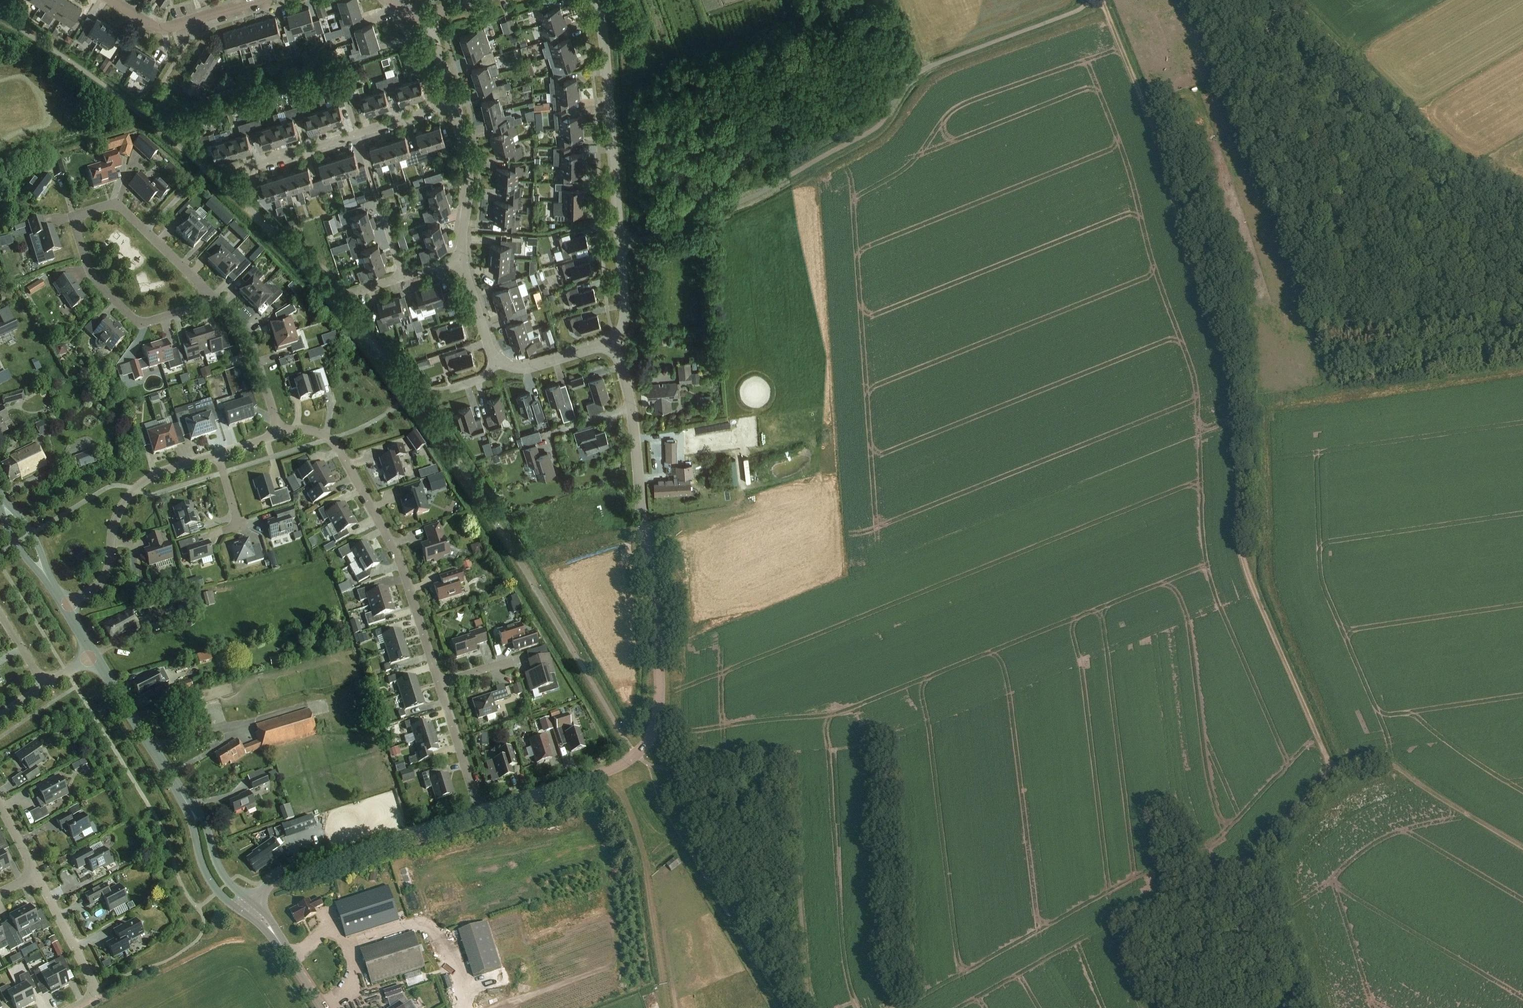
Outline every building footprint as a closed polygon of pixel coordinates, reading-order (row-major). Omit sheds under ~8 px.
[(46,22),(59,0),(45,0),(40,7),(46,11),(41,19),(46,22)] [(61,20),(72,3),(68,0),(59,0),(46,22),(50,24),(55,16),(61,20)] [(342,10),(359,5),(358,0),(337,0),(334,1),(335,5),(340,4),(342,10)] [(72,3),(61,20),(75,29),(80,22),(76,19),(82,9),(72,3)] [(324,5),(316,7),(319,17),(327,15),(324,5)] [(362,15),(359,5),(342,10),(344,16),(339,17),(342,28),(350,25),(348,19),(362,15)] [(563,18),(563,17),(560,8),(548,11),(546,6),(534,10),(537,20),(541,18),(543,24),(563,18)] [(299,11),(304,28),(310,26),(311,31),(315,29),(317,34),(324,32),(320,20),(313,22),(309,8),(299,11)] [(304,28),(299,11),(288,14),(294,32),(287,34),(287,35),(289,41),(296,39),(295,36),(299,34),(298,30),(304,28)] [(564,17),(563,17),(563,18),(543,24),(545,30),(541,31),(544,41),(556,37),(554,31),(568,27),(564,17)] [(265,21),(270,38),(281,34),(276,18),(265,21)] [(93,37),(98,41),(108,26),(97,19),(91,30),(86,27),(78,39),(83,42),(85,39),(89,42),(93,37)] [(510,33),(516,31),(512,19),(506,21),(510,33)] [(265,21),(255,24),(260,41),(270,38),(265,21)] [(357,34),(359,40),(376,35),(373,24),(357,29),(356,23),(350,25),(342,28),(345,38),(357,34)] [(255,24),(244,27),(249,44),(260,41),(255,24)] [(108,26),(98,41),(105,45),(101,51),(111,57),(117,47),(112,43),(119,32),(108,26)] [(244,27),(234,30),(239,47),(249,44),(244,27)] [(477,32),(460,38),(464,49),(488,40),(484,28),(477,30),(477,32)] [(239,47),(234,30),(223,34),(228,50),(239,47)] [(512,34),(509,35),(511,44),(518,41),(517,39),(516,33),(512,34)] [(376,35),(359,40),(360,44),(355,46),(358,52),(350,55),(352,61),(367,56),(365,50),(379,45),(376,35)] [(546,58),(549,57),(573,49),(570,39),(558,43),(556,37),(544,41),(546,46),(542,47),(546,58)] [(525,39),(519,40),(521,47),(527,45),(525,39)] [(494,57),(492,51),(488,40),(464,49),(468,59),(480,55),(482,61),(494,57)] [(129,65),(135,69),(144,53),(134,47),(127,57),(122,54),(115,65),(125,71),(129,65)] [(203,53),(216,61),(220,55),(207,47),(203,53)] [(549,57),(554,72),(578,64),(577,59),(578,58),(575,48),(573,49),(549,57)] [(144,53),(135,69),(140,72),(137,78),(147,85),(154,75),(158,68),(152,64),(155,60),(144,53)] [(212,68),(216,61),(203,53),(199,60),(212,68)] [(106,57),(100,69),(105,72),(112,61),(106,57)] [(496,62),(494,57),(482,61),(484,66),(472,70),(475,81),(493,75),(489,65),(496,62)] [(208,74),(212,68),(199,60),(195,66),(208,74)] [(531,62),(527,64),(531,78),(533,78),(533,75),(535,74),(531,62)] [(195,66),(191,73),(204,81),(208,74),(195,66)] [(414,80),(407,83),(414,103),(419,102),(417,98),(424,96),(420,81),(425,79),(422,67),(411,71),(414,80)] [(191,73),(187,79),(200,87),(204,81),(191,73)] [(397,75),(387,78),(391,90),(396,89),(401,104),(408,101),(409,105),(414,103),(407,83),(400,85),(397,75)] [(491,88),(493,94),(506,90),(505,83),(497,86),(493,75),(475,81),(479,92),(491,88)] [(578,90),(577,79),(564,81),(563,75),(551,76),(551,82),(549,82),(550,92),(578,90)] [(330,79),(330,78),(319,81),(320,82),(321,87),(331,84),(330,79)] [(379,91),(372,93),(379,114),(384,113),(383,109),(390,107),(385,92),(391,90),(387,78),(376,82),(379,91)] [(200,87),(187,79),(183,86),(196,94),(200,87)] [(379,114),(372,93),(366,96),(363,86),(352,89),(355,101),(361,100),(366,114),(373,112),(374,116),(379,114)] [(211,95),(212,99),(229,94),(237,92),(237,91),(236,91),(235,87),(211,94),(211,95)] [(578,90),(550,92),(551,101),(553,102),(554,109),(566,107),(566,101),(580,100),(579,89),(578,90)] [(482,103),(485,114),(503,110),(501,104),(509,102),(506,90),(493,94),(495,100),(482,103)] [(334,106),(327,108),(332,125),(333,129),(338,127),(337,123),(344,121),(340,106),(345,104),(342,92),(331,96),(334,106)] [(322,109),(315,111),(322,132),(327,131),(326,127),(332,125),(327,108),(324,98),(319,100),(322,109)] [(306,104),(295,107),(299,119),(304,117),(309,132),(316,130),(317,134),(322,132),(315,111),(309,113),(306,104)] [(547,104),(534,105),(535,112),(547,111),(547,104)] [(288,120),(281,122),(286,140),(287,143),(292,141),(291,138),(298,136),(294,121),(299,119),(295,107),(284,110),(288,120)] [(497,129),(503,127),(515,124),(522,123),(521,116),(515,118),(514,115),(511,116),(511,114),(504,115),(503,110),(485,114),(487,125),(496,123),(497,129)] [(581,127),(581,126),(580,116),(567,117),(567,111),(554,113),(555,123),(556,129),(560,129),(581,127)] [(276,124),(269,126),(276,147),(281,145),(280,142),(286,140),(281,122),(278,113),(273,114),(276,124)] [(260,118),(249,122),(253,134),(258,132),(263,147),(270,145),(271,148),(276,147),(269,126),(263,128),(260,118)] [(241,135),(235,137),(234,137),(240,154),(241,158),(246,156),(245,152),(252,150),(247,135),(253,134),(249,122),(238,125),(241,135)] [(432,124),(427,126),(433,147),(440,145),(443,154),(454,151),(450,139),(445,141),(440,126),(433,128),(432,124)] [(493,147),(494,147),(515,141),(513,136),(518,135),(515,124),(503,127),(504,133),(490,137),(493,147)] [(421,148),(415,150),(419,162),(430,158),(427,149),(433,147),(427,126),(422,127),(423,131),(416,133),(421,148)] [(581,127),(560,129),(561,135),(556,135),(557,145),(570,144),(569,138),(584,137),(583,126),(581,126),(581,127)] [(230,138),(223,141),(230,161),(235,160),(234,156),(240,154),(234,137),(235,137),(232,127),(227,129),(230,138)] [(230,161),(223,141),(217,143),(214,133),(209,134),(212,144),(211,144),(217,162),(224,159),(225,163),(230,161)] [(105,143),(107,151),(114,149),(124,146),(133,143),(130,135),(125,137),(122,138),(111,141),(105,143)] [(392,137),(393,140),(399,158),(405,156),(408,165),(419,162),(415,150),(410,152),(405,137),(398,139),(397,135),(392,137)] [(149,161),(158,152),(141,137),(133,146),(149,161)] [(386,139),(381,140),(387,161),(394,159),(397,169),(402,167),(399,158),(393,140),(387,142),(386,139)] [(387,161),(381,140),(376,142),(377,145),(370,148),(375,165),(376,165),(379,175),(384,173),(381,163),(387,161)] [(494,147),(497,157),(509,154),(511,160),(523,156),(521,146),(516,147),(515,141),(494,147)] [(553,164),(561,164),(582,165),(582,154),(569,154),(569,148),(554,148),(553,164)] [(346,151),(341,153),(348,174),(354,172),(358,181),(369,178),(365,166),(359,168),(354,153),(347,155),(346,151)] [(120,167),(116,152),(103,156),(105,164),(88,169),(93,188),(116,181),(112,169),(120,167)] [(337,158),(331,160),(339,187),(344,186),(341,176),(348,174),(341,153),(336,154),(337,158)] [(324,179),(318,181),(322,193),(333,189),(330,179),(336,177),(330,157),(325,158),(326,162),(319,164),(324,179)] [(65,175),(59,158),(48,161),(50,168),(44,170),(40,176),(37,174),(23,193),(36,203),(50,183),(46,180),(49,176),(52,175),(54,178),(65,175)] [(172,164),(169,168),(178,174),(181,169),(172,164)] [(496,179),(497,180),(497,179),(518,181),(518,175),(523,175),(524,164),(511,164),(510,170),(496,169),(496,179)] [(582,165),(561,164),(561,171),(556,170),(556,181),(569,181),(569,175),(583,175),(583,165),(582,165)] [(300,166),(295,168),(296,171),(302,188),(308,186),(311,196),(322,193),(318,181),(313,182),(308,167),(301,170),(300,166)] [(288,170),(283,171),(290,192),(297,190),(300,200),(305,198),(302,188),(296,171),(290,173),(288,170)] [(273,178),(279,196),(286,193),(289,203),(294,202),(285,175),(278,177),(277,173),(272,175),(273,178)] [(152,186),(141,175),(129,187),(147,204),(156,195),(160,199),(168,191),(158,181),(152,186)] [(425,177),(427,184),(434,182),(432,175),(425,177)] [(279,196),(273,178),(267,180),(266,177),(261,178),(262,182),(261,182),(262,185),(257,187),(260,199),(266,197),(267,199),(274,197),(277,207),(282,205),(279,196)] [(509,191),(509,196),(521,197),(522,187),(517,187),(518,181),(497,179),(497,180),(496,190),(509,191)] [(559,190),(559,201),(583,202),(583,190),(573,190),(573,183),(556,183),(555,190),(559,190)] [(428,196),(430,203),(451,196),(449,191),(446,192),(444,185),(429,190),(427,184),(415,188),(418,199),(428,196)] [(364,194),(357,196),(358,203),(366,201),(364,194)] [(354,196),(349,198),(351,206),(356,205),(357,204),(354,196)] [(426,223),(428,222),(438,219),(436,214),(451,209),(449,202),(453,201),(451,196),(430,203),(432,209),(423,212),(426,223)] [(493,212),(495,212),(516,213),(516,207),(521,208),(521,197),(509,196),(508,202),(494,201),(493,212)] [(583,202),(559,201),(554,201),(554,213),(555,213),(555,220),(572,220),(572,214),(582,214),(583,202)] [(225,214),(226,214),(218,205),(217,206),(211,212),(219,220),(225,214)] [(185,223),(176,232),(184,240),(198,226),(202,222),(197,217),(189,209),(180,218),(185,223)] [(352,220),(354,227),(375,221),(373,216),(370,217),(367,210),(352,215),(351,209),(339,213),(342,224),(352,220)] [(495,212),(494,222),(507,223),(507,229),(519,230),(520,220),(515,219),(516,213),(495,212)] [(334,217),(324,220),(328,234),(339,231),(334,217)] [(38,235),(43,252),(35,255),(38,265),(54,260),(52,252),(61,249),(58,240),(57,241),(52,227),(45,229),(41,218),(28,222),(32,237),(38,235)] [(23,221),(14,224),(16,232),(26,229),(23,221)] [(348,242),(350,248),(362,244),(360,239),(375,234),(373,227),(376,225),(375,221),(354,227),(356,234),(346,237),(348,242)] [(198,226),(184,240),(193,249),(202,239),(206,243),(216,233),(208,225),(207,226),(202,222),(198,226)] [(425,235),(427,242),(447,235),(446,231),(442,232),(440,225),(430,228),(428,222),(426,223),(416,226),(418,232),(413,234),(415,239),(425,235)] [(233,224),(229,228),(236,235),(240,231),(233,224)] [(2,246),(16,244),(15,234),(0,236),(2,246)] [(571,256),(571,254),(589,248),(585,236),(571,240),(569,234),(555,239),(559,251),(561,250),(564,258),(571,256)] [(447,235),(427,242),(429,249),(419,252),(423,263),(435,259),(433,253),(448,248),(445,241),(449,240),(447,235)] [(211,248),(207,252),(212,257),(207,263),(216,271),(229,258),(234,253),(235,252),(220,238),(219,239),(211,248)] [(491,245),(490,257),(509,258),(510,252),(521,253),(522,242),(518,241),(501,240),(501,246),(491,245)] [(341,250),(350,248),(348,242),(339,245),(341,250)] [(363,255),(365,262),(386,255),(384,250),(381,252),(378,244),(364,249),(362,244),(350,248),(353,258),(363,255)] [(254,254),(249,260),(253,263),(258,258),(254,254)] [(386,255),(365,262),(367,269),(358,272),(361,283),(373,279),(371,273),(386,268),(384,261),(388,260),(386,255)] [(229,258),(216,271),(225,280),(234,271),(240,276),(250,265),(241,257),(234,264),(229,258)] [(509,258),(490,257),(489,269),(499,270),(498,282),(515,277),(516,266),(509,265),(509,258)] [(575,280),(593,274),(589,262),(575,267),(573,261),(558,265),(562,277),(573,274),(575,280)] [(546,271),(547,275),(556,273),(554,266),(546,268),(546,271)] [(247,302),(248,303),(261,289),(256,284),(263,277),(254,268),(244,278),(249,283),(239,293),(248,302),(247,302)] [(76,285),(69,275),(53,285),(60,296),(62,295),(71,309),(85,300),(75,285),(76,285)] [(492,293),(496,304),(522,296),(516,279),(500,284),(502,290),(492,293)] [(26,289),(30,295),(45,287),(41,280),(26,289)] [(440,283),(428,287),(434,304),(445,301),(448,307),(453,306),(457,318),(464,315),(459,299),(456,300),(454,292),(444,295),(440,283)] [(261,289),(248,303),(249,303),(257,312),(268,301),(272,306),(282,296),(273,287),(266,294),(261,289)] [(434,304),(428,287),(416,291),(418,296),(412,297),(415,305),(419,319),(425,317),(424,315),(436,311),(434,304)] [(579,307),(597,301),(593,289),(579,293),(577,288),(563,292),(566,304),(577,301),(579,307)] [(510,318),(514,317),(527,313),(522,296),(496,304),(500,315),(509,313),(510,318)] [(403,324),(407,323),(413,321),(408,307),(403,309),(399,297),(388,300),(394,317),(400,315),(403,324)] [(381,331),(386,329),(390,328),(389,324),(395,322),(394,317),(388,300),(378,303),(383,318),(377,319),(381,331)] [(272,333),(274,339),(293,333),(288,318),(296,313),(291,306),(278,314),(281,319),(282,323),(277,324),(277,322),(267,325),(270,333),(272,333)] [(8,309),(0,313),(0,317),(4,326),(0,328),(0,338),(18,330),(8,309)] [(506,326),(510,337),(533,330),(534,330),(530,318),(532,318),(530,312),(527,313),(514,317),(515,323),(506,326)] [(570,331),(573,330),(575,333),(577,335),(579,335),(580,334),(601,328),(597,316),(583,320),(582,314),(567,319),(570,331)] [(102,348),(103,347),(104,346),(111,352),(124,339),(117,333),(120,330),(114,325),(112,327),(106,321),(102,325),(95,318),(84,329),(91,337),(93,335),(99,340),(97,342),(97,343),(96,344),(96,345),(96,346),(97,346),(97,347),(98,348),(99,348),(100,348),(101,348),(102,348)] [(449,330),(447,324),(433,329),(437,341),(446,338),(448,344),(467,338),(463,325),(449,330)] [(197,332),(203,352),(209,350),(211,355),(222,351),(217,337),(212,338),(208,327),(202,329),(203,330),(197,332)] [(543,331),(547,344),(555,342),(551,329),(543,331)] [(533,330),(510,337),(514,349),(523,346),(525,351),(543,345),(542,339),(541,340),(539,335),(535,336),(533,330)] [(203,352),(197,332),(192,334),(191,333),(185,334),(189,346),(183,348),(188,362),(199,359),(197,353),(203,352)] [(293,333),(274,339),(275,344),(274,345),(276,353),(286,350),(285,348),(290,346),(292,354),(304,350),(300,338),(295,340),(293,333)] [(326,337),(328,345),(333,344),(338,342),(335,333),(331,335),(326,337)] [(160,344),(155,345),(161,365),(168,363),(170,370),(182,366),(177,349),(169,352),(166,340),(160,342),(160,344)] [(55,347),(58,357),(67,355),(65,345),(55,347)] [(161,365),(155,345),(149,347),(149,346),(142,348),(146,359),(129,364),(134,381),(142,379),(140,371),(161,365)] [(709,345),(700,347),(704,363),(713,361),(709,345)] [(317,350),(315,350),(317,358),(322,357),(324,356),(321,348),(317,350)] [(457,371),(476,365),(472,353),(458,358),(456,352),(442,356),(446,368),(455,365),(457,371)] [(429,359),(422,361),(424,368),(432,365),(429,359)] [(690,363),(677,364),(679,384),(692,383),(690,363)] [(238,375),(247,372),(245,367),(236,369),(238,375)] [(208,368),(200,371),(203,378),(211,376),(208,368)] [(0,373),(0,385),(15,378),(10,369),(0,373)] [(311,374),(305,376),(304,376),(311,397),(311,399),(323,395),(321,387),(322,386),(327,384),(323,370),(311,374)] [(692,381),(700,380),(699,372),(692,372),(692,381)] [(304,376),(305,376),(305,374),(297,376),(287,380),(290,391),(296,389),(300,401),(311,397),(304,376)] [(574,388),(585,384),(583,377),(571,380),(574,388)] [(587,404),(590,413),(604,409),(601,400),(608,398),(602,378),(590,381),(596,401),(587,404)] [(198,382),(200,389),(207,387),(205,380),(198,382)] [(576,417),(573,408),(569,394),(563,396),(559,384),(547,388),(552,405),(558,403),(561,412),(564,420),(576,417)] [(678,401),(677,384),(663,385),(663,386),(659,387),(659,385),(647,386),(648,399),(652,398),(652,401),(654,401),(655,412),(671,410),(671,401),(678,401)] [(5,406),(18,402),(25,400),(23,392),(2,398),(5,406)] [(242,403),(235,405),(241,423),(253,420),(249,408),(256,406),(251,392),(240,396),(242,403)] [(534,405),(530,393),(517,397),(523,414),(529,412),(532,421),(544,417),(540,403),(534,405)] [(157,394),(149,397),(151,403),(159,401),(157,394)] [(506,416),(500,397),(488,401),(492,415),(487,417),(491,432),(503,428),(500,418),(506,416)] [(197,419),(203,437),(215,433),(211,420),(216,418),(212,404),(201,408),(194,410),(197,419)] [(241,423),(235,405),(223,409),(229,427),(241,423)] [(457,428),(463,426),(465,429),(471,427),(474,437),(486,433),(481,419),(475,421),(471,407),(459,410),(460,414),(453,416),(457,428)] [(190,441),(203,437),(197,419),(194,410),(188,412),(175,416),(179,430),(186,427),(190,441)] [(545,429),(552,428),(550,418),(543,419),(545,429)] [(37,431),(50,425),(48,420),(34,425),(37,431)] [(159,431),(165,451),(177,448),(174,439),(181,436),(178,425),(170,427),(170,428),(159,431)] [(589,454),(610,447),(605,431),(596,434),(593,427),(575,432),(578,445),(585,443),(589,454)] [(165,451),(159,431),(158,429),(146,433),(146,435),(139,437),(143,448),(150,446),(153,455),(165,451)] [(535,440),(545,438),(543,429),(533,432),(535,440)] [(406,439),(416,453),(425,446),(416,432),(406,439)] [(687,433),(688,440),(699,439),(698,432),(687,433)] [(529,433),(521,436),(524,445),(532,442),(529,433)] [(47,469),(34,444),(15,454),(15,455),(9,457),(11,460),(0,465),(9,484),(20,478),(21,481),(47,469)] [(405,455),(402,445),(388,450),(390,456),(379,460),(384,476),(383,477),(384,480),(386,481),(387,484),(403,478),(397,458),(405,455)] [(495,447),(492,447),(494,452),(494,453),(496,453),(497,452),(502,451),(500,445),(499,445),(495,447)] [(540,456),(536,445),(524,449),(529,465),(534,463),(539,478),(554,474),(548,454),(540,456)] [(678,465),(676,465),(677,476),(674,476),(674,480),(658,481),(658,484),(654,484),(655,496),(675,495),(691,494),(691,482),(691,479),(692,479),(692,477),(694,477),(693,465),(690,465),(689,451),(678,452),(679,465),(678,465)] [(92,452),(74,459),(79,471),(97,465),(92,452)] [(492,455),(494,462),(500,461),(498,454),(492,455)] [(305,457),(297,461),(300,467),(308,463),(305,457)] [(311,484),(329,474),(323,464),(317,467),(314,462),(297,471),(303,481),(307,478),(311,484)] [(418,472),(420,480),(432,476),(429,469),(418,472)] [(313,504),(328,495),(332,493),(329,488),(334,485),(329,474),(311,484),(314,491),(307,495),(313,504)] [(427,479),(432,494),(446,489),(441,474),(427,479)] [(274,494),(269,477),(253,482),(256,490),(257,490),(261,502),(269,499),(272,508),(290,502),(286,490),(274,494)] [(290,488),(293,493),(300,489),(297,484),(290,488)] [(423,491),(420,484),(400,490),(404,500),(401,501),(406,516),(415,513),(416,516),(429,512),(422,491),(423,491)] [(193,512),(190,504),(187,505),(186,504),(181,506),(180,507),(173,509),(178,525),(173,527),(176,539),(190,535),(187,527),(199,523),(196,515),(193,512)] [(328,519),(331,525),(349,515),(346,510),(348,509),(345,504),(334,509),(331,504),(318,512),(324,522),(328,519)] [(274,514),(276,520),(267,523),(270,530),(268,531),(271,540),(293,533),(289,521),(295,519),(291,508),(274,514)] [(349,515),(331,525),(327,527),(335,543),(349,536),(346,530),(356,525),(353,519),(352,520),(349,515)] [(442,538),(438,525),(424,529),(428,543),(421,545),(426,562),(433,560),(434,562),(442,560),(447,549),(444,538),(442,538)] [(300,532),(293,534),(295,540),(302,538),(300,532)] [(163,545),(160,534),(147,538),(150,549),(144,550),(149,566),(172,559),(167,543),(163,545)] [(251,551),(248,540),(231,545),(236,562),(246,559),(247,565),(263,560),(260,548),(251,551)] [(190,547),(187,541),(178,544),(182,556),(188,554),(191,564),(212,557),(207,542),(190,547)] [(336,548),(333,543),(323,548),(326,553),(336,548)] [(352,554),(357,562),(373,554),(367,543),(354,550),(351,544),(338,551),(342,559),(352,554)] [(479,544),(470,547),(473,556),(482,553),(479,544)] [(373,554),(357,562),(349,567),(358,583),(369,577),(366,572),(379,564),(373,554)] [(461,564),(464,571),(471,569),(469,561),(461,564)] [(463,584),(459,571),(439,577),(442,584),(434,586),(439,602),(460,595),(457,585),(463,584)] [(200,577),(185,582),(186,584),(188,591),(188,592),(189,592),(194,590),(204,587),(200,577)] [(344,592),(356,586),(352,579),(341,585),(344,592)] [(135,586),(140,602),(152,598),(148,582),(135,586)] [(368,600),(370,607),(389,600),(388,595),(389,595),(387,588),(376,592),(374,586),(357,592),(360,602),(368,600)] [(212,592),(203,595),(206,607),(215,605),(212,592)] [(389,600),(370,607),(372,614),(365,616),(368,626),(385,621),(383,615),(394,612),(392,606),(391,606),(389,600)] [(138,628),(129,611),(111,621),(112,622),(103,627),(110,641),(127,632),(128,634),(138,628)] [(497,630),(496,632),(498,635),(499,636),(502,647),(512,644),(516,643),(519,651),(536,646),(535,643),(532,632),(522,636),(521,633),(524,628),(519,625),(502,630),(501,629),(497,630)] [(382,637),(386,650),(405,644),(400,630),(390,633),(388,628),(375,632),(377,638),(382,637)] [(486,643),(482,630),(469,634),(470,636),(451,642),(456,658),(476,652),(474,647),(486,643)] [(405,644),(386,650),(391,665),(409,659),(405,644)] [(531,661),(529,662),(532,673),(525,675),(530,692),(540,689),(541,693),(556,689),(552,675),(553,674),(548,656),(546,656),(544,649),(529,654),(531,661)] [(279,655),(270,657),(272,666),(286,662),(284,654),(279,656),(279,655)] [(138,682),(133,684),(139,697),(156,688),(159,694),(168,689),(165,683),(167,682),(161,669),(155,672),(137,681),(138,682)] [(419,690),(415,676),(404,679),(402,674),(388,678),(390,685),(396,683),(401,696),(419,690)] [(173,687),(176,696),(193,690),(189,680),(179,684),(179,685),(173,687)] [(512,686),(515,696),(523,694),(519,684),(512,686)] [(478,719),(486,717),(488,722),(494,720),(496,718),(495,714),(496,713),(493,703),(507,699),(503,685),(496,688),(498,693),(472,701),(478,719)] [(401,696),(405,710),(424,704),(419,690),(401,696)] [(191,716),(203,712),(202,706),(189,710),(191,716)] [(245,755),(253,752),(259,750),(260,752),(316,736),(308,710),(256,725),(256,727),(257,731),(256,731),(257,734),(255,735),(257,742),(241,748),(236,740),(228,745),(228,746),(214,755),(222,767),(229,763),(230,764),(245,755)] [(549,713),(551,719),(559,716),(557,710),(549,713)] [(204,713),(192,717),(195,724),(206,720),(204,713)] [(567,716),(554,721),(556,728),(561,743),(567,741),(571,753),(584,749),(578,730),(571,732),(568,724),(570,724),(567,716)] [(539,721),(543,733),(553,730),(549,718),(539,721)] [(411,728),(415,742),(434,736),(429,722),(419,725),(417,719),(404,723),(406,730),(411,728)] [(500,732),(504,745),(515,742),(510,728),(500,732)] [(434,736),(415,742),(419,755),(408,759),(410,766),(430,759),(428,753),(438,750),(434,736)] [(549,745),(546,736),(529,741),(536,764),(544,761),(545,762),(549,761),(550,759),(551,759),(547,746),(549,745)] [(41,750),(35,742),(15,756),(21,764),(23,762),(29,770),(23,775),(28,782),(40,773),(35,767),(44,760),(38,752),(41,750)] [(391,750),(393,756),(399,753),(397,747),(391,750)] [(516,766),(514,762),(510,747),(498,751),(501,758),(493,761),(499,778),(499,780),(512,776),(510,768),(516,766)] [(84,759),(79,762),(81,768),(87,765),(84,759)] [(411,770),(400,773),(401,779),(413,776),(411,770)] [(437,800),(452,796),(446,775),(438,777),(436,770),(421,775),(426,790),(433,787),(437,800)] [(490,776),(492,780),(499,778),(498,774),(496,770),(492,772),(489,772),(490,776)] [(68,795),(58,776),(56,773),(49,777),(50,780),(48,781),(48,783),(37,789),(41,797),(36,800),(41,809),(48,805),(49,805),(68,795)] [(253,790),(268,784),(264,776),(249,782),(253,790)] [(242,796),(229,802),(234,813),(245,808),(247,813),(255,809),(254,805),(248,792),(242,795),(242,796)] [(283,806),(287,820),(298,816),(293,803),(283,806)] [(77,805),(69,810),(73,816),(81,812),(77,805)] [(71,820),(67,813),(56,820),(62,830),(65,828),(67,832),(69,831),(73,839),(81,834),(81,833),(90,828),(83,814),(71,820)] [(289,824),(282,827),(285,837),(286,839),(315,829),(311,817),(289,824)] [(10,867),(1,849),(7,846),(0,832),(0,872),(10,867)] [(281,852),(272,839),(252,853),(253,855),(246,859),(256,873),(276,859),(274,857),(281,852)] [(108,856),(103,848),(91,855),(88,849),(72,858),(78,869),(89,864),(93,872),(104,866),(105,868),(114,863),(109,855),(108,856)] [(134,852),(139,862),(147,858),(142,848),(134,852)] [(64,857),(58,860),(60,865),(67,862),(64,857)] [(666,865),(671,872),(681,864),(676,858),(666,865)] [(105,885),(94,890),(84,895),(90,906),(103,899),(110,912),(128,903),(119,886),(108,891),(105,885)] [(374,892),(335,905),(341,925),(346,938),(374,929),(398,922),(394,907),(388,888),(374,892)] [(416,889),(405,891),(408,907),(419,905),(416,889)] [(323,906),(319,899),(311,904),(309,901),(290,912),(297,925),(316,915),(314,911),(323,906)] [(20,911),(31,933),(36,931),(37,932),(42,929),(43,931),(50,928),(43,915),(37,918),(30,905),(20,911)] [(16,929),(9,933),(17,948),(24,944),(21,940),(32,935),(31,933),(20,911),(9,916),(16,929)] [(143,935),(135,920),(128,924),(124,922),(122,926),(114,931),(119,940),(107,946),(114,958),(129,950),(129,948),(131,941),(143,935)] [(478,976),(506,968),(492,921),(465,930),(478,976)] [(86,922),(84,929),(92,932),(94,926),(86,922)] [(3,949),(8,947),(10,951),(17,948),(9,933),(3,936),(0,930),(0,943),(3,949)] [(414,933),(374,946),(360,950),(372,985),(425,968),(414,933)] [(57,942),(52,945),(55,952),(57,957),(64,954),(58,942),(57,942)] [(56,968),(51,971),(60,989),(70,985),(63,972),(69,970),(63,957),(54,962),(56,968)] [(108,960),(102,963),(105,970),(111,966),(108,960)] [(60,989),(51,971),(48,965),(33,972),(39,985),(45,982),(51,994),(60,989)] [(22,985),(17,988),(26,1007),(36,1002),(29,990),(35,987),(27,973),(19,977),(22,985)] [(425,973),(407,979),(410,988),(428,983),(425,973)] [(17,988),(12,991),(8,985),(0,989),(0,992),(5,1002),(11,999),(15,1007),(24,1007),(26,1007),(17,988)] [(411,1003),(409,1004),(402,994),(400,986),(384,992),(386,1000),(390,998),(393,1007),(392,1007),(414,1007),(411,1003)]
